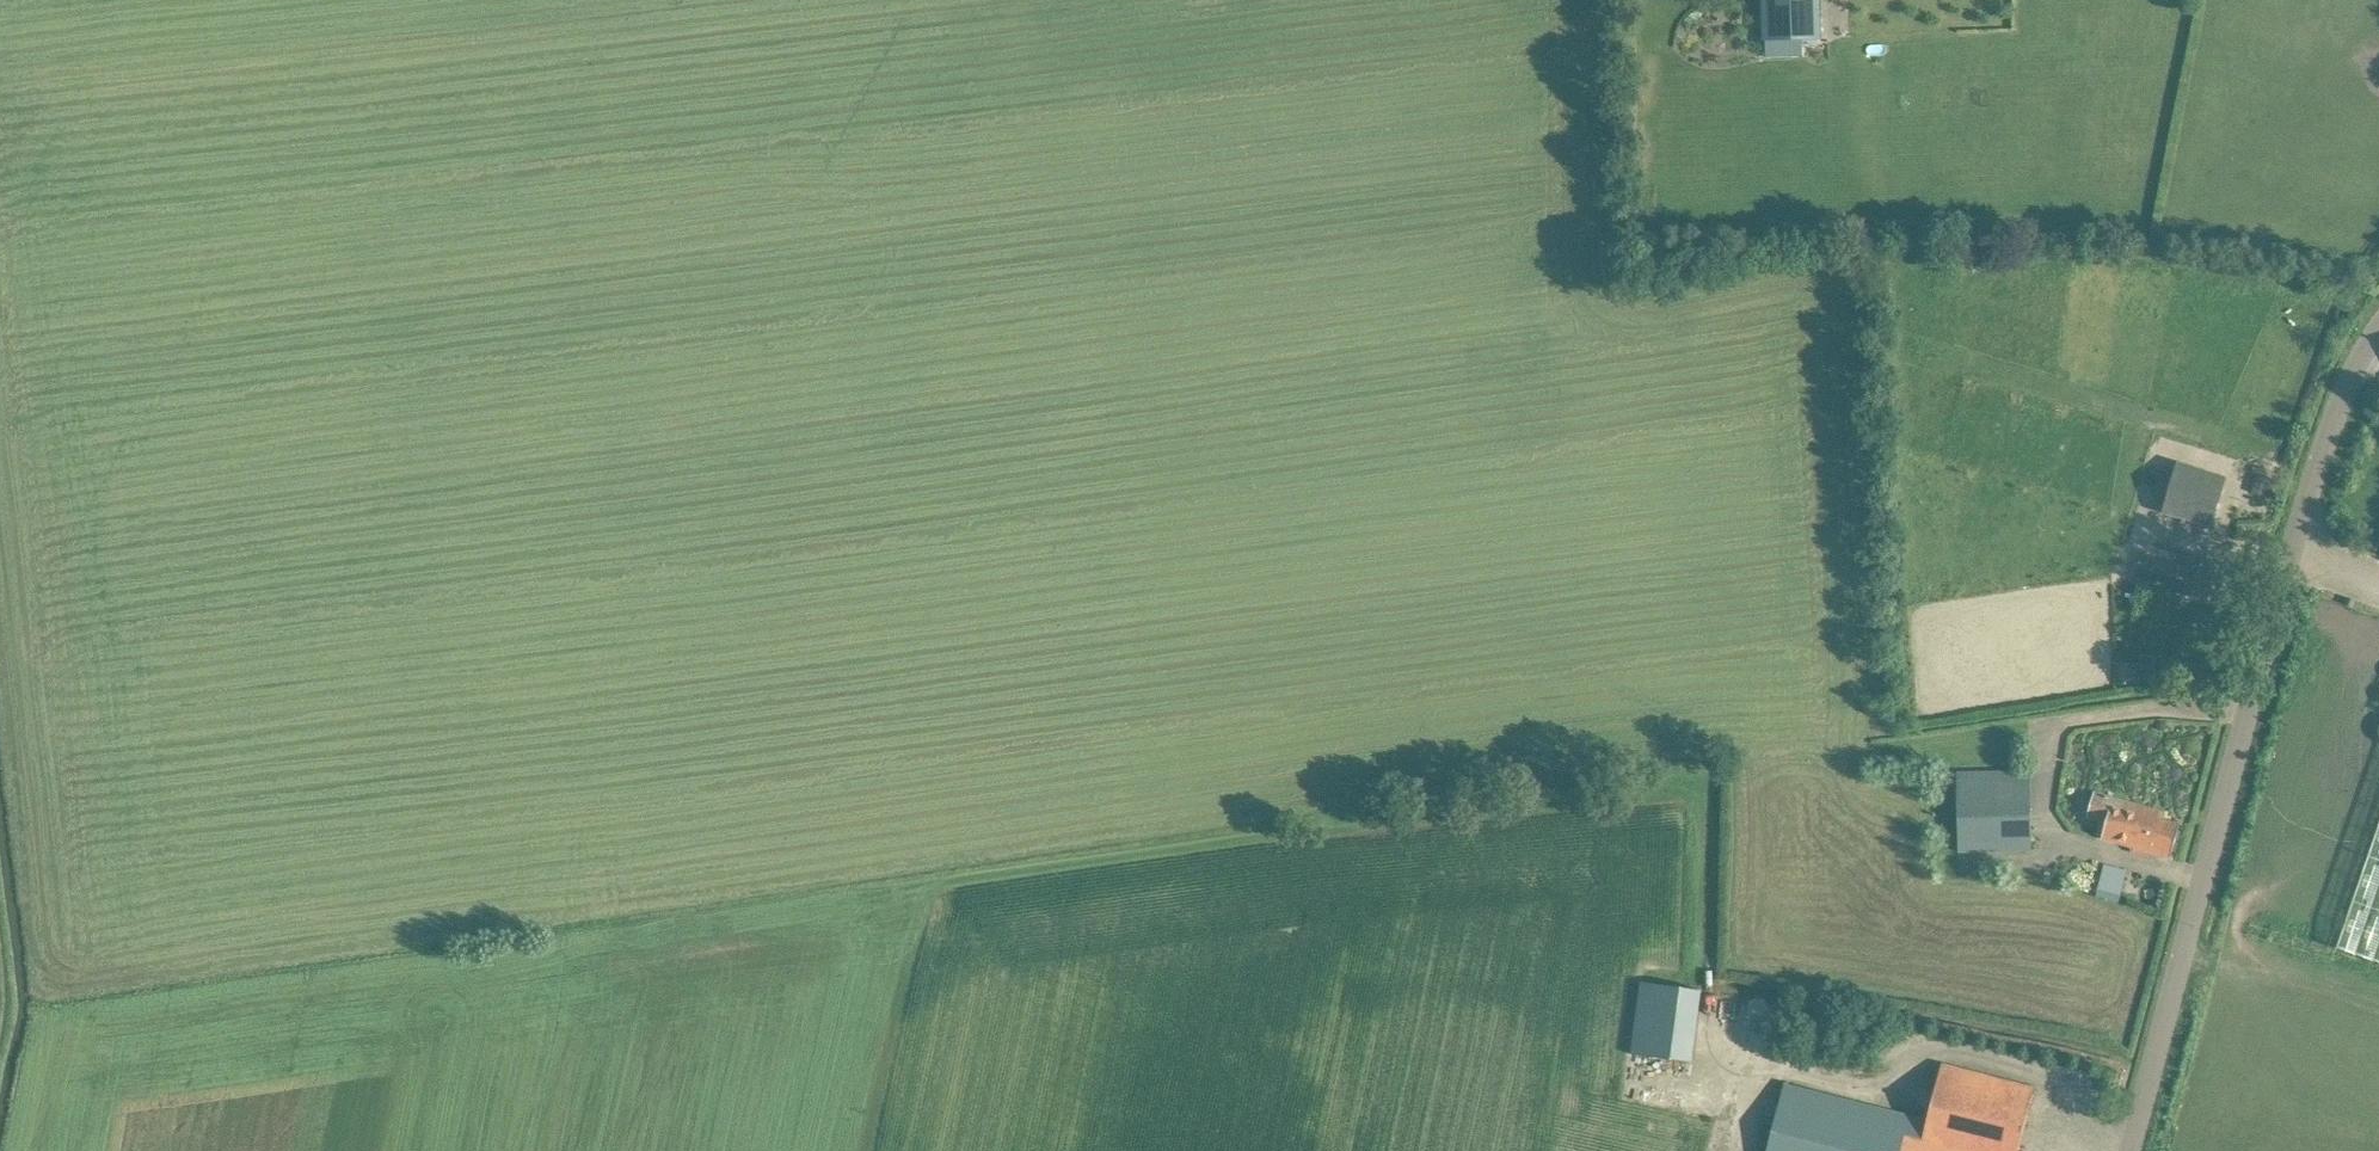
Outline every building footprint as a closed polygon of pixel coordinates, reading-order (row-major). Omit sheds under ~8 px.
[(1820,39),(1819,0),(1764,0),(1765,41),(1820,39)] [(2177,464),(2164,511),(2212,526),(2226,479),(2177,464)] [(2255,484),(2252,493),(2265,497),(2268,488),(2255,484)] [(1961,854),(2032,853),(2031,770),(1960,771),(1961,854)] [(2163,812),(2094,792),(2087,817),(2106,823),(2102,838),(2171,858),(2181,825),(2161,819),(2163,812)] [(2337,948),(2378,963),(2378,826),(2337,948)] [(2069,888),(2121,902),(2129,873),(2104,866),(2103,872),(2076,865),(2078,857),(2063,854),(2060,865),(2074,869),(2069,888)] [(1703,991),(1642,983),(1633,1055),(1694,1063),(1703,991)] [(1943,1064),(1928,1121),(1786,1085),(1769,1150),(1900,1150),(1902,1142),(1935,1150),(2019,1150),(2035,1088),(1943,1064)]
